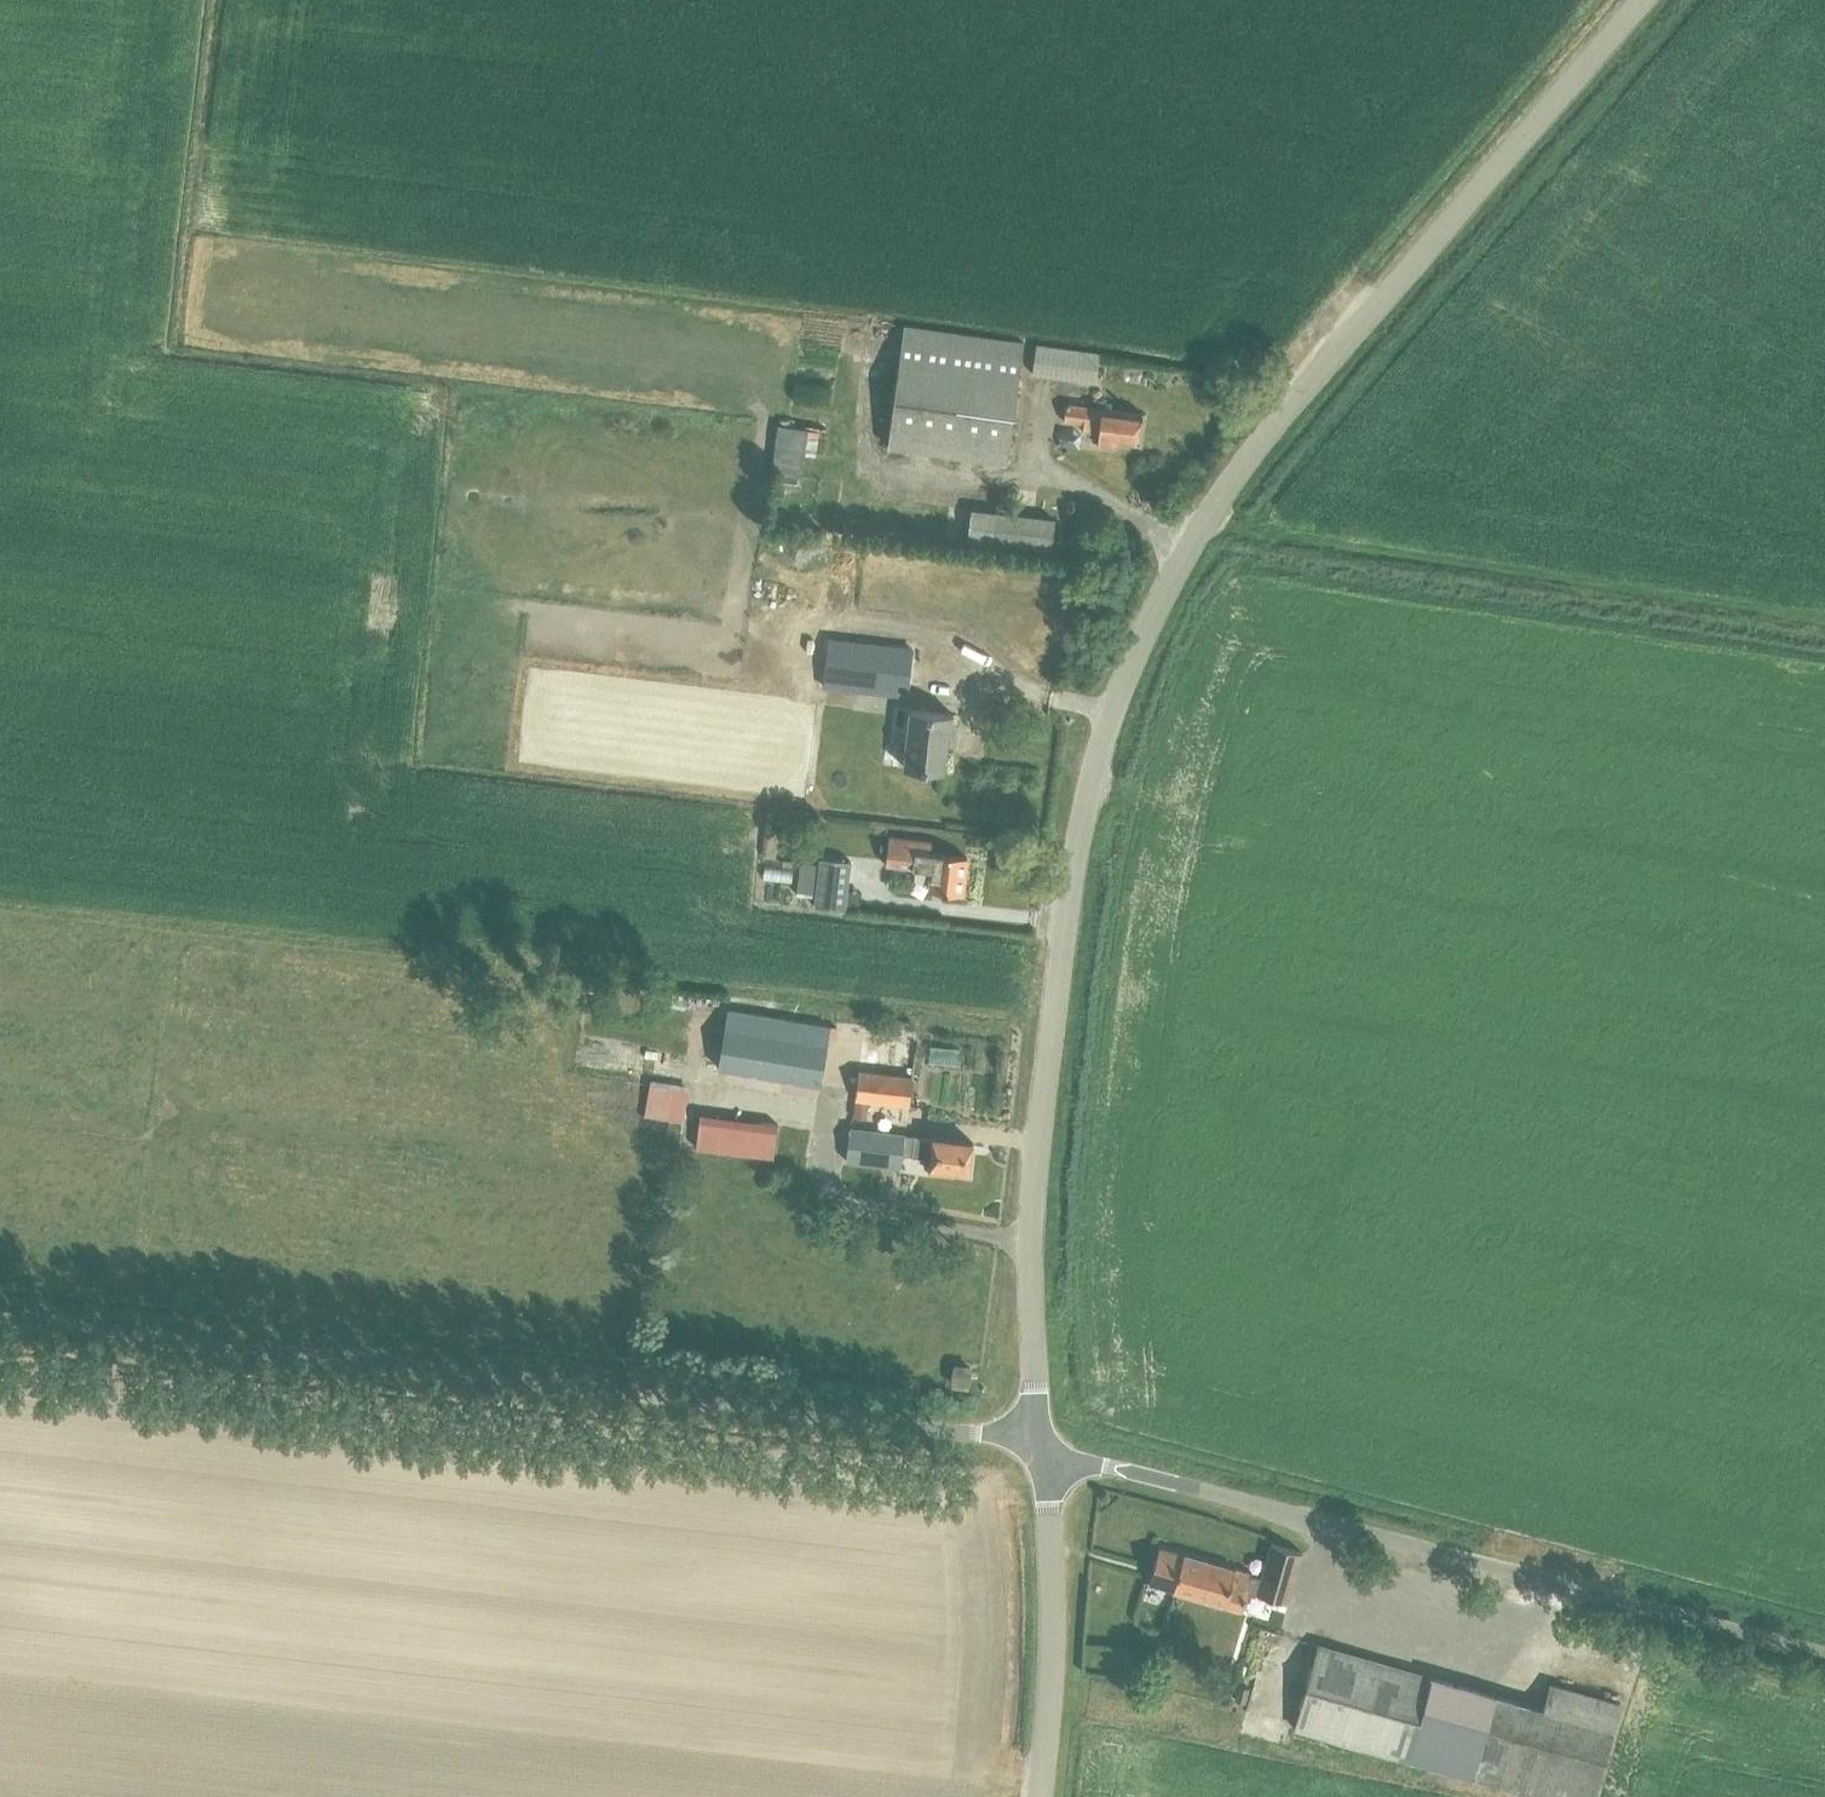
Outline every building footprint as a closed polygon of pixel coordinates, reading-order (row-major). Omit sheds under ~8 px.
[(903,326),(887,445),(1009,462),(1025,342),(903,326)] [(1096,381),(1100,353),(1037,344),(1033,373),(1096,381)] [(1142,411),(1066,402),(1064,419),(1085,421),(1084,429),(1100,431),(1099,443),(1112,444),(1118,439),(1139,441),(1142,411)] [(840,459),(840,434),(781,433),(781,458),(796,458),(796,469),(816,469),(817,459),(840,459)] [(968,537),(992,540),(1051,548),(1055,518),(971,508),(968,537)] [(828,637),(822,684),(906,694),(911,647),(828,637)] [(925,709),(911,709),(904,767),(944,771),(948,732),(951,732),(953,713),(938,711),(925,709)] [(758,785),(759,764),(744,763),(742,784),(758,785)] [(931,890),(963,894),(968,857),(928,852),(930,840),(888,835),(885,864),(934,870),(931,890)] [(800,863),(797,893),(815,895),(813,905),(843,909),(850,860),(820,856),(818,865),(800,863)] [(728,1007),(719,1064),(822,1082),(831,1024),(728,1007)] [(932,1043),(930,1058),(959,1061),(960,1046),(932,1043)] [(908,1102),(911,1075),(858,1069),(853,1117),(867,1118),(869,1098),(908,1102)] [(687,1089),(649,1083),(644,1116),(681,1122),(687,1089)] [(777,1123),(700,1113),(696,1149),(772,1158),(777,1123)] [(904,1154),(929,1157),(928,1164),(932,1164),(931,1172),(954,1174),(955,1167),(971,1169),(974,1140),(851,1126),(847,1161),(902,1168),(904,1154)] [(968,1385),(970,1365),(955,1364),(953,1383),(968,1385)] [(1287,1603),(1302,1552),(1270,1543),(1260,1577),(1252,1574),(1159,1546),(1148,1582),(1241,1610),(1247,1589),(1256,1591),(1255,1593),(1287,1603)] [(1308,1680),(1294,1727),(1421,1763),(1445,1681),(1402,1669),(1318,1645),(1308,1680)] [(1421,1763),(1539,1796),(1593,1796),(1613,1729),(1445,1681),(1421,1763)] [(1238,1683),(1234,1698),(1244,1701),(1248,1685),(1238,1683)] [(1292,1723),(1244,1710),(1238,1733),(1285,1746),(1292,1723)]
